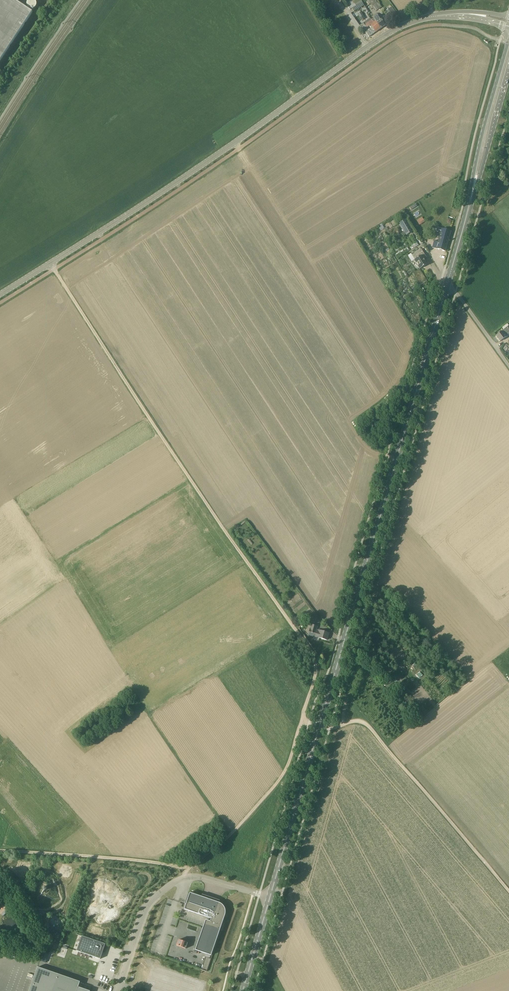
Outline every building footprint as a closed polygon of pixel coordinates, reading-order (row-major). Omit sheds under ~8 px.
[(33,12),(14,0),(0,0),(0,62),(33,12)] [(375,0),(370,3),(373,7),(376,11),(382,7),(379,4),(380,3),(378,0),(375,0)] [(29,1),(28,9),(36,10),(37,2),(29,1)] [(352,8),(354,12),(364,6),(362,2),(352,8)] [(375,17),(372,20),(374,23),(376,22),(381,29),(386,25),(377,13),(374,15),(375,17)] [(376,32),(381,29),(376,22),(374,23),(372,20),(371,18),(368,20),(363,24),(360,26),(364,31),(364,30),(369,37),(376,32)] [(399,223),(407,235),(413,231),(406,219),(399,223)] [(445,251),(451,231),(442,229),(437,227),(433,225),(429,233),(434,236),(435,231),(441,233),(438,244),(434,243),(433,247),(445,251)] [(419,266),(420,269),(427,265),(423,258),(426,256),(423,251),(416,255),(418,258),(415,260),(416,262),(416,263),(415,264),(417,266),(418,266),(419,266)] [(413,273),(420,286),(427,281),(420,269),(413,273)] [(500,342),(507,337),(508,335),(508,330),(508,328),(496,336),(500,342)] [(318,626),(311,624),(308,634),(327,640),(329,633),(317,630),(318,626)] [(210,921),(206,920),(196,950),(211,955),(220,930),(222,931),(225,922),(223,922),(225,915),(225,914),(226,913),(226,912),(226,911),(225,910),(225,909),(225,908),(224,907),(223,906),(223,905),(222,904),(221,903),(220,903),(219,903),(220,900),(203,894),(202,897),(190,893),(190,894),(188,893),(185,904),(186,904),(184,909),(211,918),(210,921)] [(106,949),(104,948),(106,944),(82,936),(77,951),(101,959),(104,951),(105,951),(106,949)] [(186,949),(188,943),(179,940),(177,945),(186,949)] [(79,987),(81,982),(79,981),(40,967),(38,967),(29,990),(90,990),(89,990),(79,987)]
